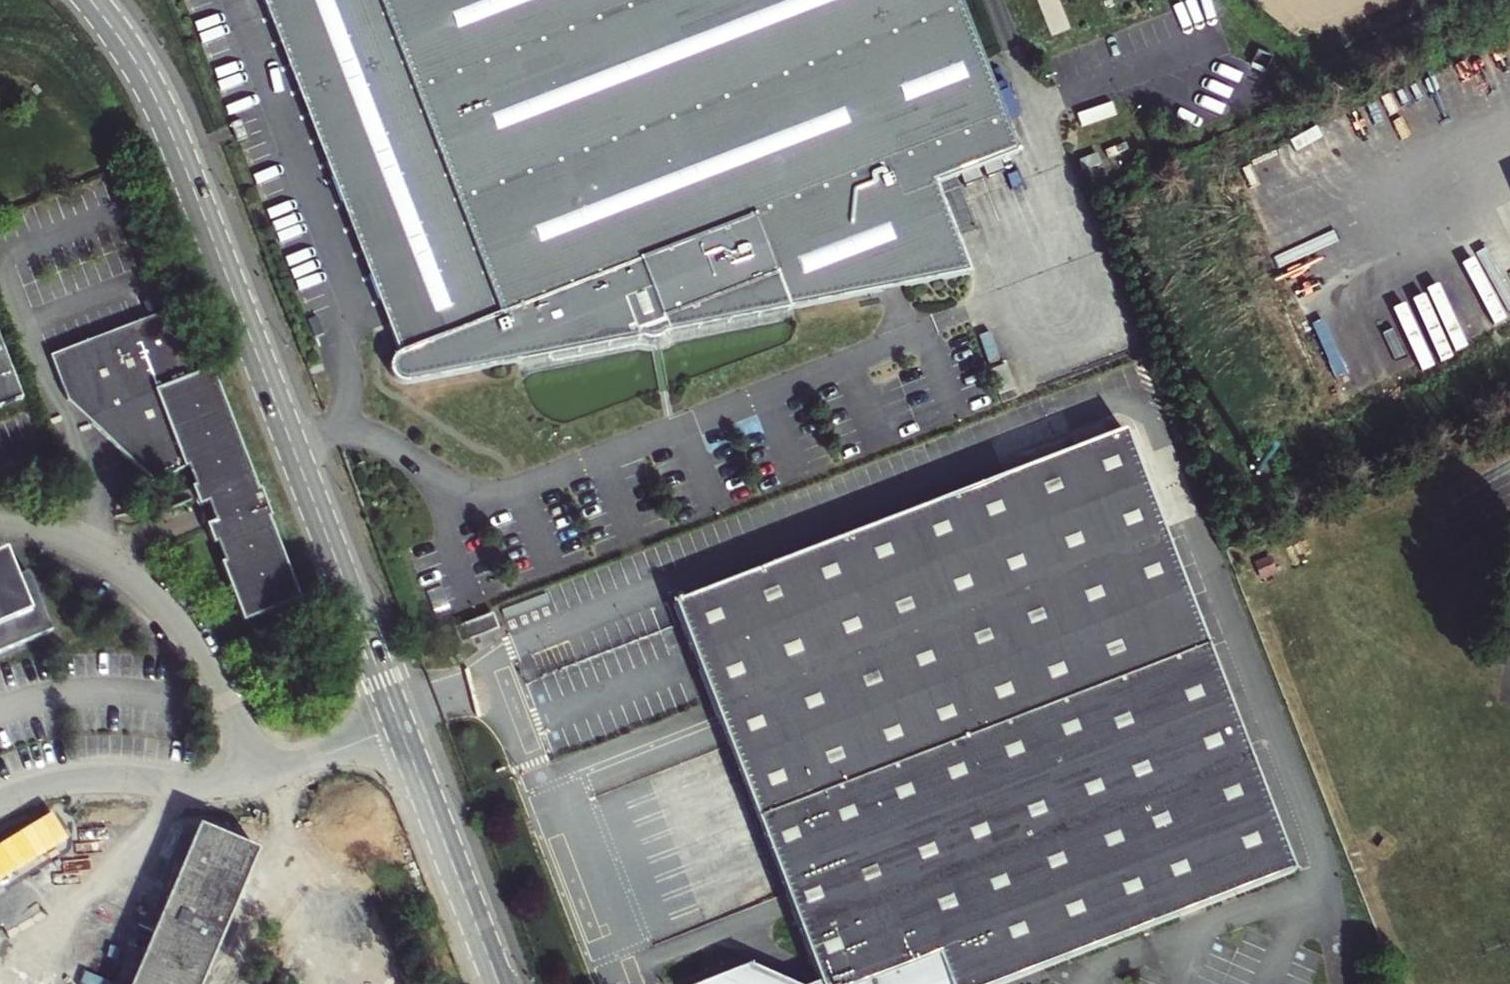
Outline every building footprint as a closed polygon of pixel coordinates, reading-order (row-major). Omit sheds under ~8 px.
[(408,356),(405,357),(401,361),(398,366),(399,374),(401,379),(405,383),(410,385),(416,385),(649,340),(656,345),(666,346),(674,342),(678,334),(976,277),(940,186),(1024,153),(964,0),(267,0),(390,311),(408,356)] [(101,431),(115,444),(157,483),(193,471),(199,488),(197,489),(204,508),(214,505),(221,524),(211,528),(218,546),(221,545),(229,564),(225,565),(248,624),(304,604),(273,523),(275,523),(263,493),(261,494),(215,373),(192,382),(168,319),(55,361),(71,404),(88,398),(101,431)] [(23,400),(0,341),(0,409),(23,400)] [(88,398),(71,404),(101,431),(88,398)] [(1055,965),(1296,869),(1125,439),(679,611),(712,697),(821,983),(1006,983),(1055,965)] [(214,505),(204,508),(211,528),(221,524),(214,505)] [(52,635),(29,576),(16,580),(6,555),(0,557),(0,655),(52,635)] [(1273,556),(1258,562),(1266,583),(1281,577),(1273,556)] [(508,620),(490,627),(494,637),(512,630),(508,620)] [(262,862),(203,838),(141,983),(211,983),(262,862)] [(751,969),(713,983),(785,983),(751,969)]
